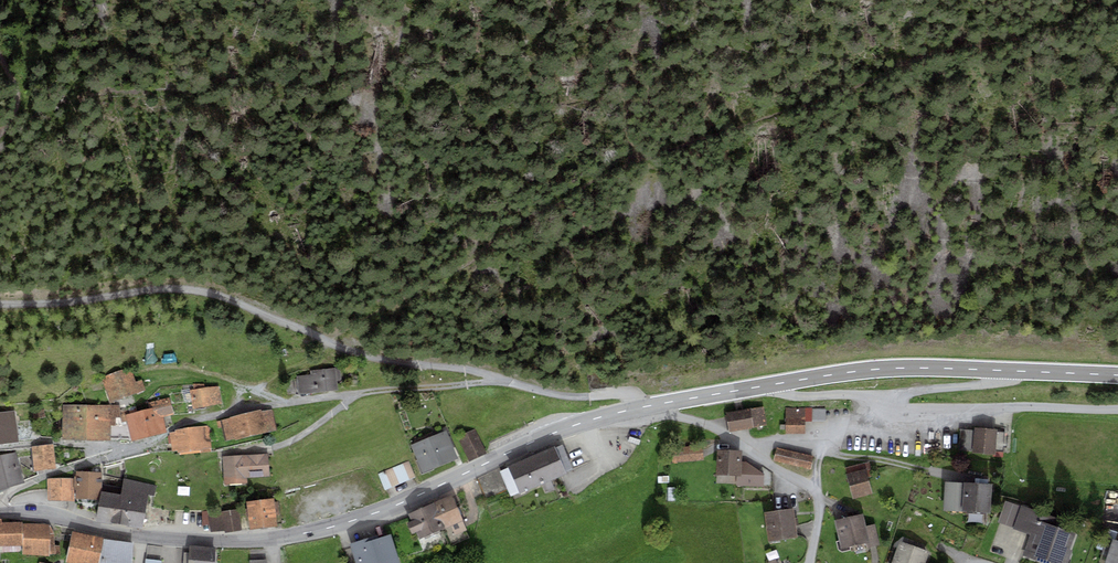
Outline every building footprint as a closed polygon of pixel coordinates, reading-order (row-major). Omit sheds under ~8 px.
[(310,374),(296,375),(298,393),(337,390),(336,379),(341,378),(340,367),(310,370),(310,374)] [(110,401),(145,389),(142,380),(135,382),(130,368),(100,378),(110,401)] [(193,408),(221,403),(218,386),(205,388),(204,384),(193,384),(194,389),(190,390),(193,408)] [(168,397),(148,402),(150,408),(143,410),(148,435),(167,431),(163,416),(173,414),(168,397)] [(86,439),(87,404),(63,404),(62,439),(86,439)] [(87,404),(86,439),(110,439),(110,425),(115,425),(115,417),(118,416),(119,404),(87,404)] [(120,409),(121,422),(126,421),(130,441),(148,435),(143,410),(137,411),(136,406),(120,409)] [(763,406),(726,413),(729,431),(766,424),(763,406)] [(786,433),(806,433),(806,421),(812,421),(812,408),(786,408),(786,433)] [(825,408),(812,408),(812,421),(825,421),(825,408)] [(45,417),(44,409),(32,410),(33,418),(45,417)] [(260,410),(216,421),(218,428),(222,427),(225,440),(276,430),(272,410),(260,410)] [(0,413),(0,443),(18,441),(15,411),(0,413)] [(170,433),(172,452),(178,451),(179,455),(210,451),(207,426),(176,430),(176,432),(170,433)] [(973,451),(975,430),(960,428),(958,449),(973,451)] [(997,429),(975,428),(975,430),(973,451),(973,453),(994,454),(995,450),(1003,451),(1004,432),(997,432),(997,429)] [(476,429),(458,437),(469,461),(487,453),(476,429)] [(446,430),(411,444),(423,472),(457,458),(446,430)] [(53,445),(32,446),(34,470),(55,468),(53,445)] [(555,445),(507,465),(508,468),(501,471),(511,496),(573,470),(562,445),(555,447),(555,445)] [(703,446),(673,449),(674,463),(704,460),(703,446)] [(776,459),(811,468),(814,456),(778,447),(776,459)] [(717,449),(716,474),(739,475),(739,461),(740,450),(717,449)] [(25,482),(15,452),(0,455),(0,491),(25,482)] [(267,453),(245,455),(246,477),(270,476),(267,453)] [(245,455),(223,456),(225,484),(247,483),(246,477),(245,455)] [(409,461),(379,473),(385,489),(416,477),(409,461)] [(746,462),(739,461),(739,475),(739,486),(764,487),(764,473),(746,462)] [(847,474),(854,500),(874,495),(869,477),(874,476),(870,461),(846,467),(848,474),(847,474)] [(76,497),(102,498),(102,472),(76,471),(76,476),(74,476),(74,490),(76,490),(76,497)] [(73,500),(72,478),(47,479),(48,501),(73,500)] [(975,484),(945,482),(943,511),(989,513),(991,484),(988,484),(988,479),(975,478),(975,484)] [(98,519),(145,528),(151,494),(155,495),(157,485),(125,479),(122,494),(104,491),(98,519)] [(451,495),(433,503),(444,529),(448,538),(467,530),(451,495)] [(273,498),(246,502),(250,529),(277,526),(273,498)] [(1005,501),(998,522),(1013,527),(1021,506),(1005,501)] [(444,529),(433,503),(408,513),(411,520),(407,522),(411,534),(416,532),(419,540),(444,529)] [(1043,562),(1048,562),(1049,560),(1057,562),(1068,562),(1072,551),(1069,549),(1075,533),(1058,527),(1061,520),(1021,505),(1021,506),(1013,527),(1013,528),(1029,534),(1021,555),(1043,562)] [(765,513),(769,541),(797,537),(795,525),(799,524),(798,517),(794,518),(793,508),(765,513)] [(238,509),(222,511),(225,530),(225,532),(242,530),(238,509)] [(225,530),(222,511),(202,512),(202,526),(210,525),(211,532),(225,530)] [(862,514),(835,520),(842,548),(869,541),(865,526),(862,514)] [(0,519),(0,545),(23,545),(23,523),(22,522),(2,522),(1,519),(0,519)] [(23,523),(23,545),(23,554),(50,556),(50,553),(60,556),(60,545),(54,545),(54,533),(49,525),(45,523),(23,523)] [(875,524),(865,526),(869,541),(870,547),(880,545),(875,524)] [(72,532),(66,562),(70,562),(99,562),(103,538),(72,532)] [(350,544),(356,562),(400,562),(390,534),(379,538),(378,534),(350,544)] [(1104,562),(1117,562),(1117,539),(1103,534),(1098,549),(1108,552),(1104,562)] [(104,540),(101,562),(131,562),(133,544),(104,540)] [(899,540),(891,562),(926,562),(931,551),(899,540)] [(189,550),(147,546),(145,562),(188,562),(189,550)] [(189,547),(189,550),(188,562),(215,562),(216,549),(189,547)]
